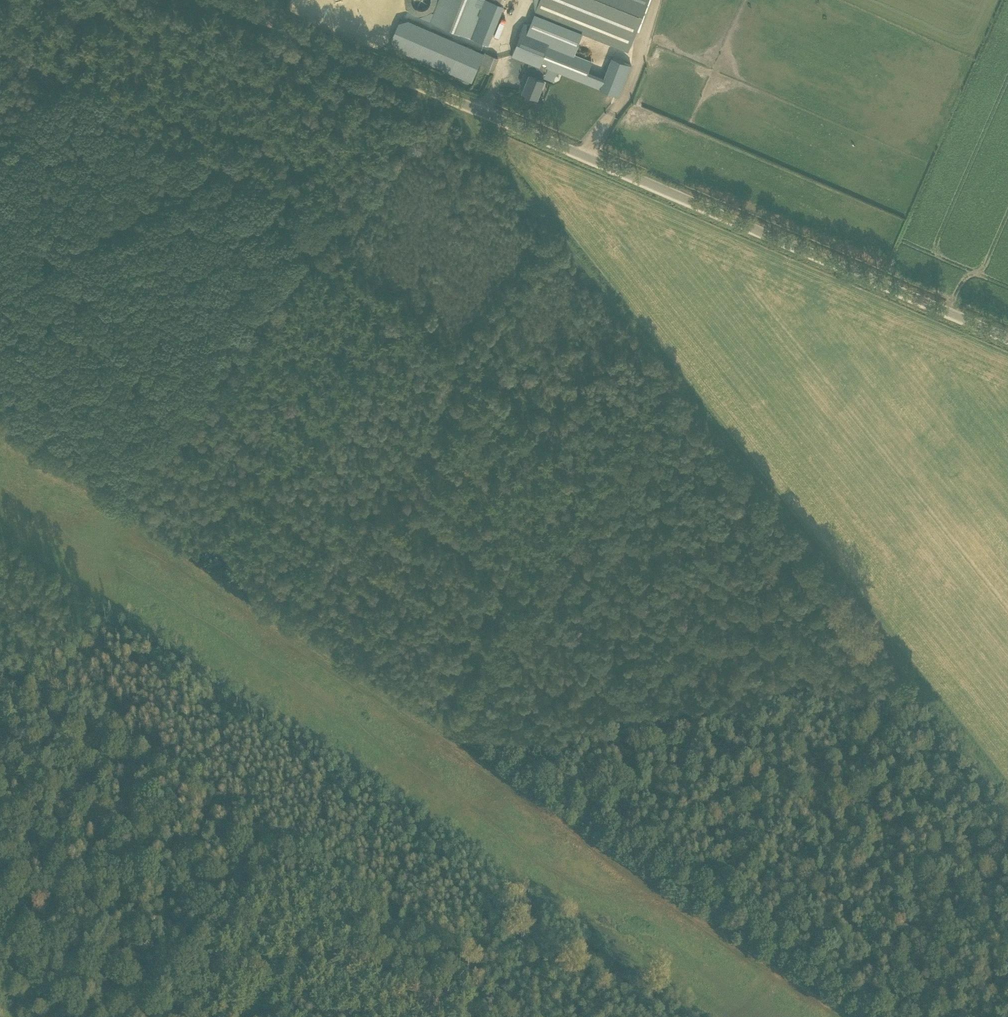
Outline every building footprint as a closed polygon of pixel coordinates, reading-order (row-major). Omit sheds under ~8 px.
[(488,43),(503,4),(493,0),(438,0),(430,21),(488,43)] [(628,50),(648,0),(535,0),(535,9),(534,13),(628,50)] [(492,55),(397,16),(385,45),(472,80),(480,60),(489,63),(492,55)] [(582,81),(590,60),(574,53),(578,43),(522,22),(509,54),(537,64),(533,75),(529,73),(522,91),(537,97),(543,79),(542,78),(547,67),(582,81)] [(619,95),(631,64),(612,56),(599,87),(619,95)]
